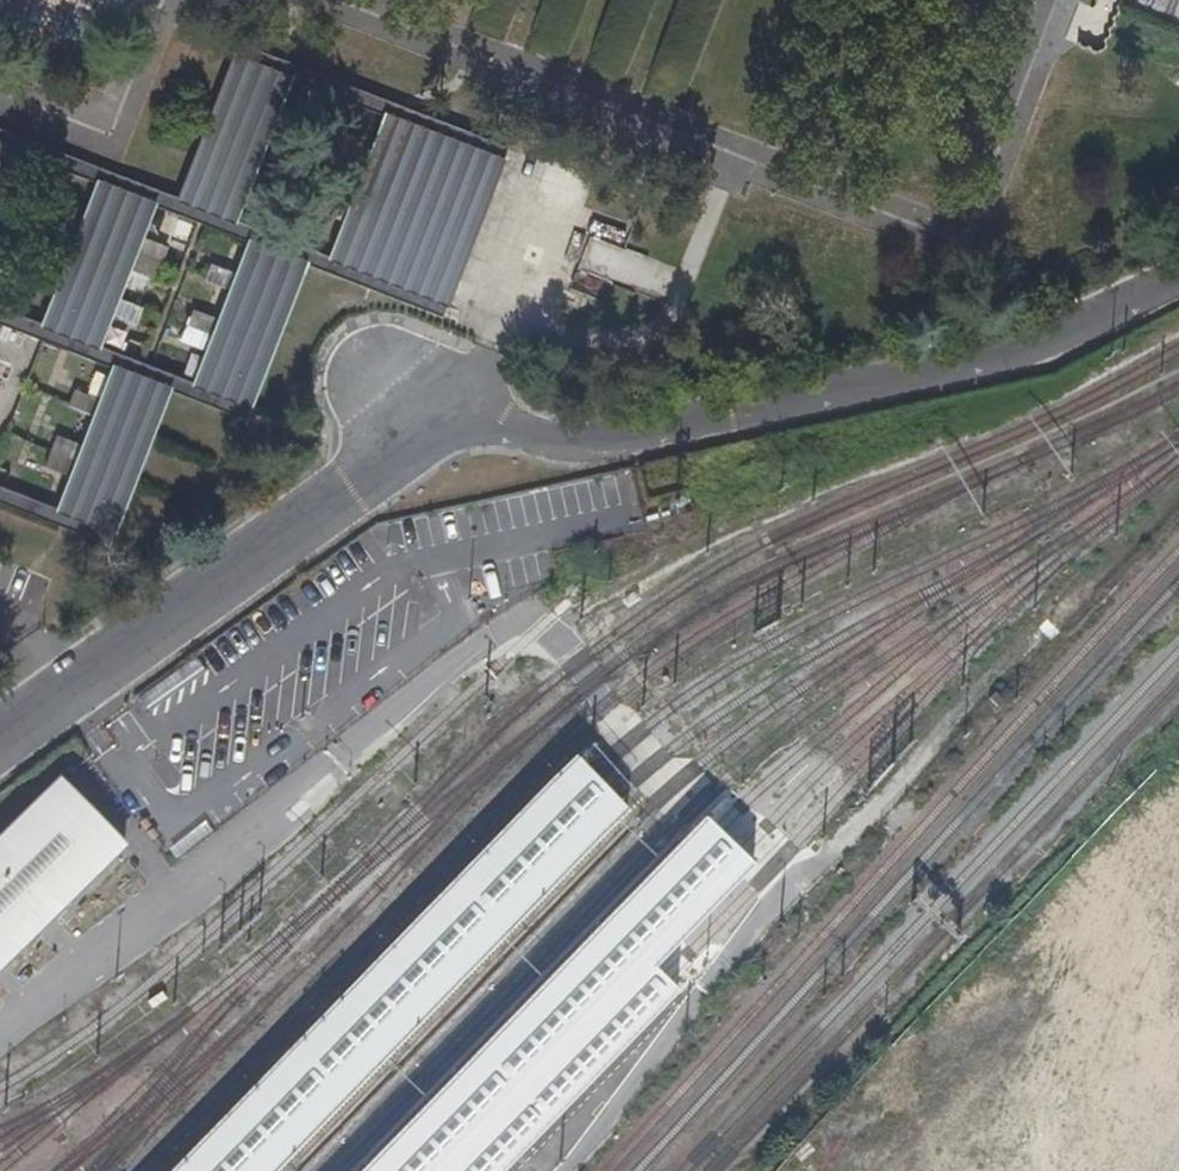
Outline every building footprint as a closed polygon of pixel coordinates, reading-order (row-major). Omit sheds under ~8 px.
[(442,315),(508,147),(232,40),(171,195),(0,129),(0,196),(18,149),(92,177),(35,323),(0,310),(0,323),(106,363),(93,396),(73,388),(66,406),(85,413),(74,442),(55,435),(43,467),(62,474),(50,507),(0,488),(0,501),(105,541),(165,388),(244,418),(305,262),(442,315)] [(579,755),(538,793),(173,1170),(279,1170),(631,806),(579,755)] [(0,844),(0,981),(130,853),(61,783),(0,844)] [(707,815),(642,884),(493,1036),(362,1170),(507,1170),(685,990),(661,967),(760,864),(707,815)]
